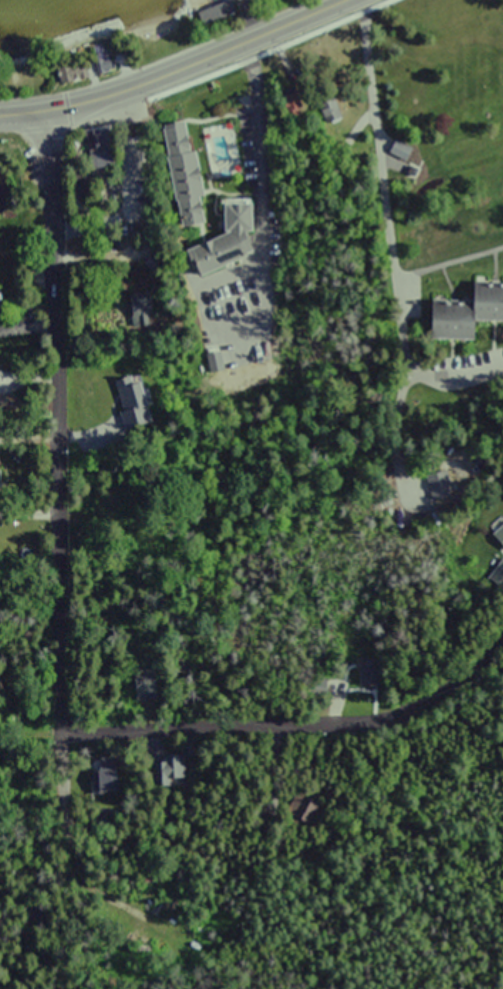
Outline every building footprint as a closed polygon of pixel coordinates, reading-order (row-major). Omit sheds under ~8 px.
[(196,10),(200,26),(234,18),(230,2),(196,10)] [(96,75),(115,70),(108,45),(89,51),(96,75)] [(59,81),(84,80),(83,60),(58,61),(59,81)] [(341,120),(335,97),(316,101),(322,125),(341,120)] [(67,120),(70,131),(74,130),(81,159),(105,153),(95,113),(67,120)] [(154,126),(186,274),(251,260),(245,232),(252,231),(245,197),(216,203),(222,234),(209,236),(184,120),(154,126)] [(404,159),(410,150),(395,140),(389,150),(404,159)] [(466,282),(466,299),(426,299),(426,340),(473,340),(473,321),(502,322),(502,282),(466,282)] [(126,429),(151,424),(142,374),(116,379),(126,429)] [(456,495),(450,469),(425,475),(432,502),(456,495)] [(493,536),(502,547),(502,527),(493,536)]
